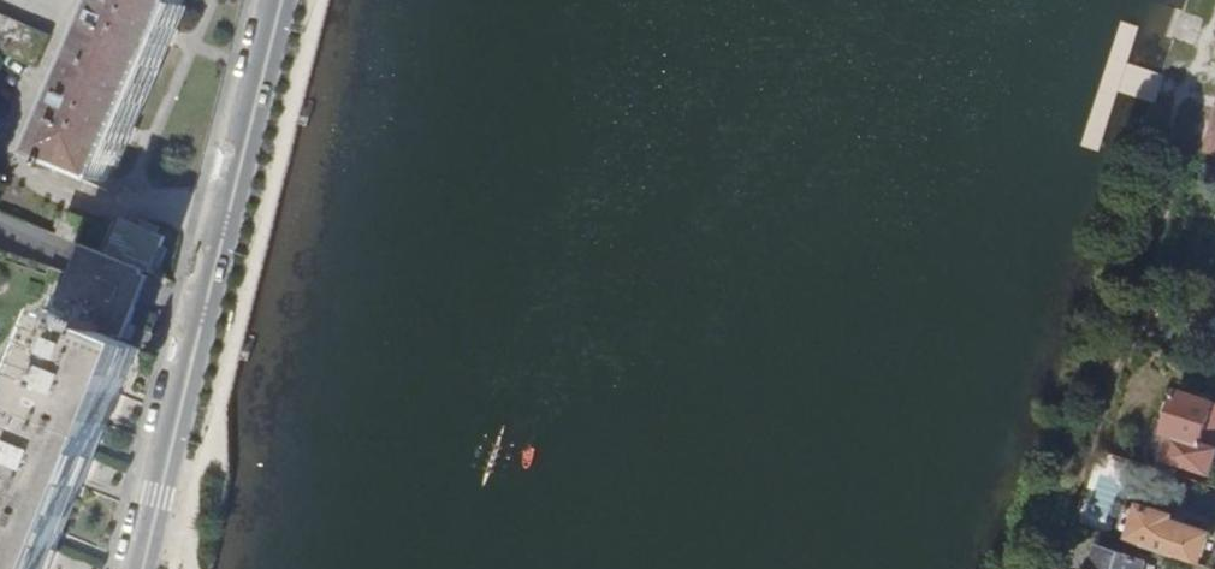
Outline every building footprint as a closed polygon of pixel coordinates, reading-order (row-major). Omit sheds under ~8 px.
[(199,0),(114,0),(42,175),(111,202),(199,0)] [(0,14),(0,50),(40,67),(52,37),(0,14)] [(62,236),(82,244),(91,222),(72,213),(62,236)] [(147,271),(153,273),(167,237),(126,219),(111,256),(147,271)] [(143,347),(126,339),(151,278),(146,274),(147,271),(111,256),(87,246),(59,312),(62,315),(0,466),(0,568),(53,568),(143,347)] [(1214,450),(1214,404),(1180,392),(1178,397),(1167,431),(1165,436),(1174,439),(1166,461),(1211,475),(1214,464),(1214,453),(1214,452),(1214,450)] [(1167,431),(1178,397),(1167,394),(1156,427),(1167,431)] [(1192,564),(1201,536),(1169,526),(1171,521),(1144,512),(1143,516),(1127,511),(1120,532),(1136,537),(1135,539),(1146,543),(1144,549),(1192,564)] [(1145,564),(1099,550),(1094,564),(1092,563),(1090,568),(1144,568),(1145,564)]
